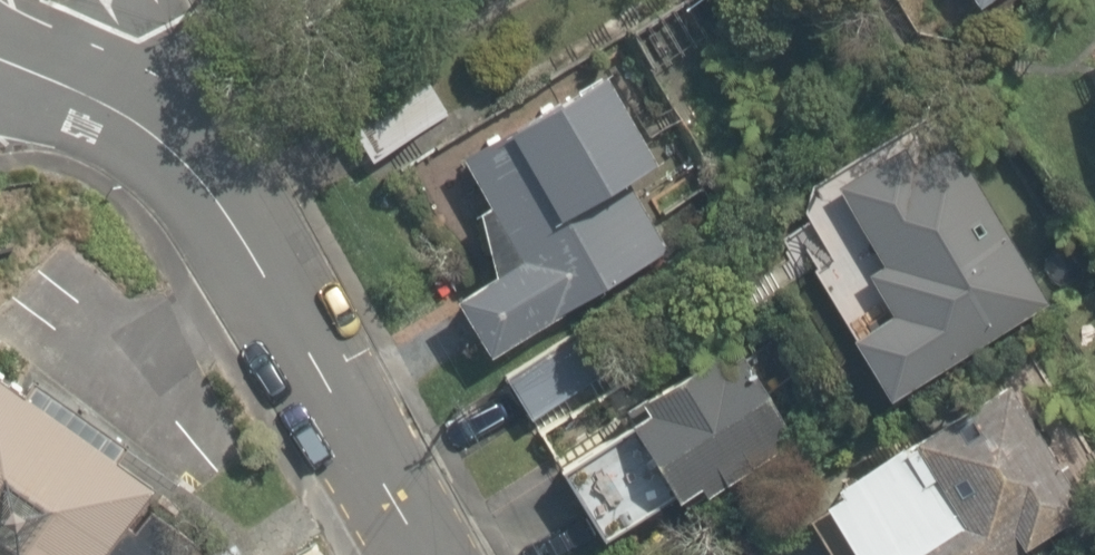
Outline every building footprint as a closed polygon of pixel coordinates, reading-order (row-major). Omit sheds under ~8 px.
[(363,160),(443,110),(401,43),(321,92),(363,160)] [(581,43),(452,124),(422,142),(467,213),(398,256),(461,358),(480,346),(521,412),(598,364),(563,308),(669,243),(630,180),(657,164),(581,43)] [(862,305),(832,317),(862,394),(1035,324),(957,133),(832,184),(865,266),(848,272),(862,305)] [(600,440),(543,471),(578,536),(642,502),(654,524),(779,457),(721,349),(690,366),(676,340),(628,365),(643,394),(590,423),(600,440)] [(0,369),(0,554),(113,554),(163,484),(0,369)] [(831,554),(989,554),(1063,516),(987,372),(887,426),(928,503),(831,554)] [(1067,554),(1094,554),(1094,540),(1067,554)]
